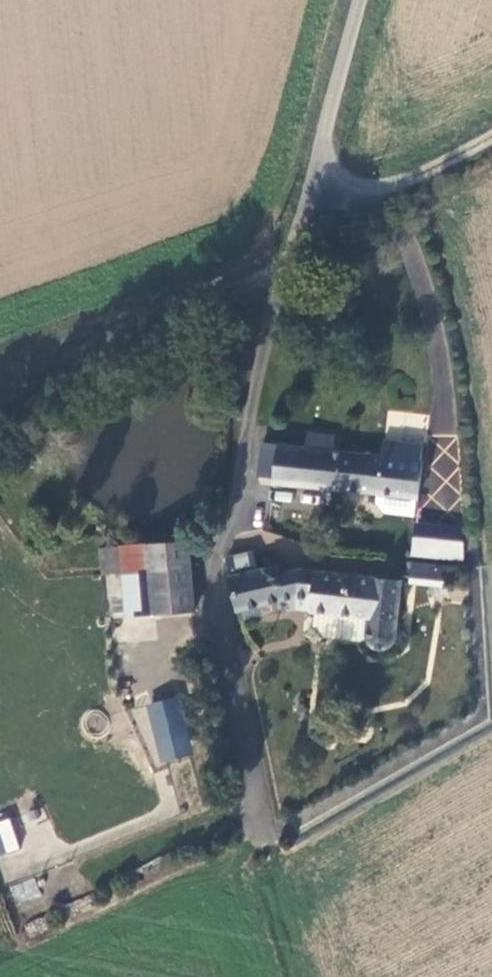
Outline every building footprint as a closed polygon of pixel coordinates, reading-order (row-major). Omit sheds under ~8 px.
[(265,485),(346,495),(350,459),(341,458),(339,443),(317,440),(312,455),(269,451),(265,485)] [(390,464),(350,459),(346,495),(418,504),(429,502),(431,470),(426,470),(428,448),(396,444),(390,464)] [(404,504),(364,499),(363,508),(371,518),(402,522),(404,504)] [(474,536),(427,533),(425,557),(473,560),(474,536)] [(189,548),(119,556),(127,627),(196,620),(189,548)] [(236,564),(238,576),(273,570),(262,559),(236,564)] [(458,595),(450,564),(422,563),(425,580),(440,582),(444,599),(458,595)] [(324,620),(330,578),(312,575),(294,580),(289,568),(273,570),(238,576),(248,616),(289,607),(291,619),(309,614),(324,620)] [(400,586),(330,577),(330,578),(324,620),(378,626),(378,643),(381,651),(388,654),(394,648),(400,586)] [(251,629),(291,619),(289,607),(248,616),(251,629)] [(150,759),(174,752),(161,705),(138,711),(150,759)] [(84,721),(93,735),(108,725),(98,711),(84,721)] [(19,848),(8,818),(0,821),(0,855),(19,848)] [(8,887),(15,905),(40,896),(33,877),(8,887)] [(28,938),(48,932),(44,917),(23,924),(28,938)]
